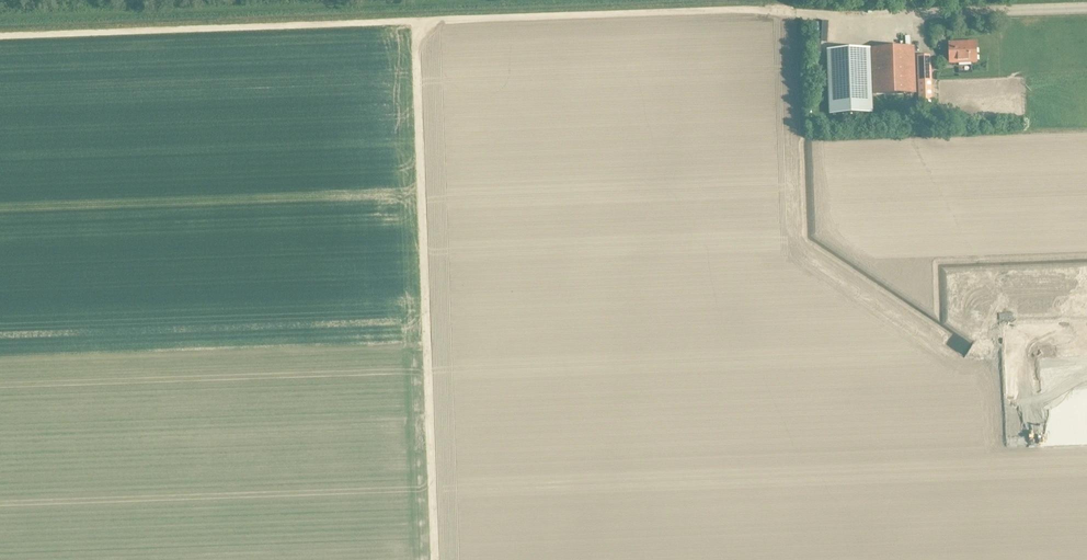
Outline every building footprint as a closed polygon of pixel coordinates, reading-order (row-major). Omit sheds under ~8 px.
[(948,63),(975,62),(974,42),(947,43),(948,63)] [(868,49),(870,95),(914,93),(912,47),(868,49)] [(870,113),(870,95),(868,49),(826,51),(828,115),(870,113)] [(916,57),(918,113),(932,113),(929,56),(916,57)] [(1048,371),(1049,398),(1056,398),(1056,417),(1070,417),(1070,410),(1076,410),(1086,410),(1086,396),(1086,393),(1076,394),(1076,396),(1063,397),(1062,374),(1085,373),(1086,393),(1086,363),(1055,364),(1055,371),(1048,371)]
